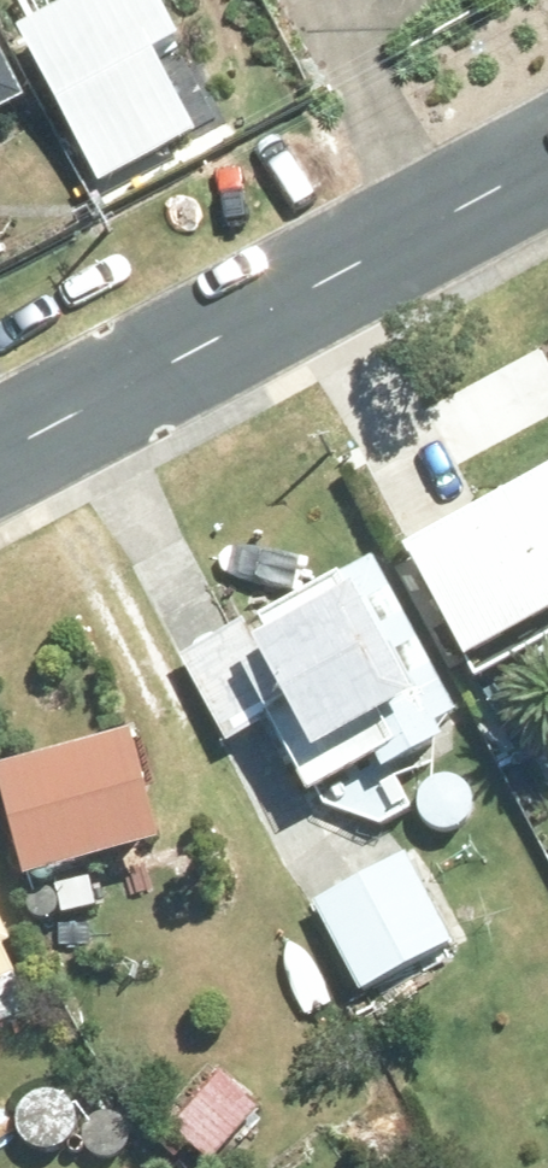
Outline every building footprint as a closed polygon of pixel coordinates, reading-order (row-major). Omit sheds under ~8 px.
[(153,2),(30,70),(106,208),(205,154),(180,109),(199,98),(195,91),(223,76),(193,21),(170,33),(153,2)] [(37,129),(0,58),(0,148),(37,129)] [(386,528),(447,636),(547,579),(547,436),(386,528)] [(430,707),(449,697),(365,544),(338,559),(335,556),(170,645),(218,734),(250,717),(271,756),(284,749),(315,802),(375,821),(404,803),(376,751),(435,718),(430,707)] [(0,750),(0,818),(10,858),(143,825),(118,721),(0,750)] [(400,844),(307,894),(354,979),(446,929),(400,844)] [(89,878),(49,877),(48,905),(88,906),(89,878)] [(212,1064),(163,1120),(203,1154),(252,1098),(212,1064)]
